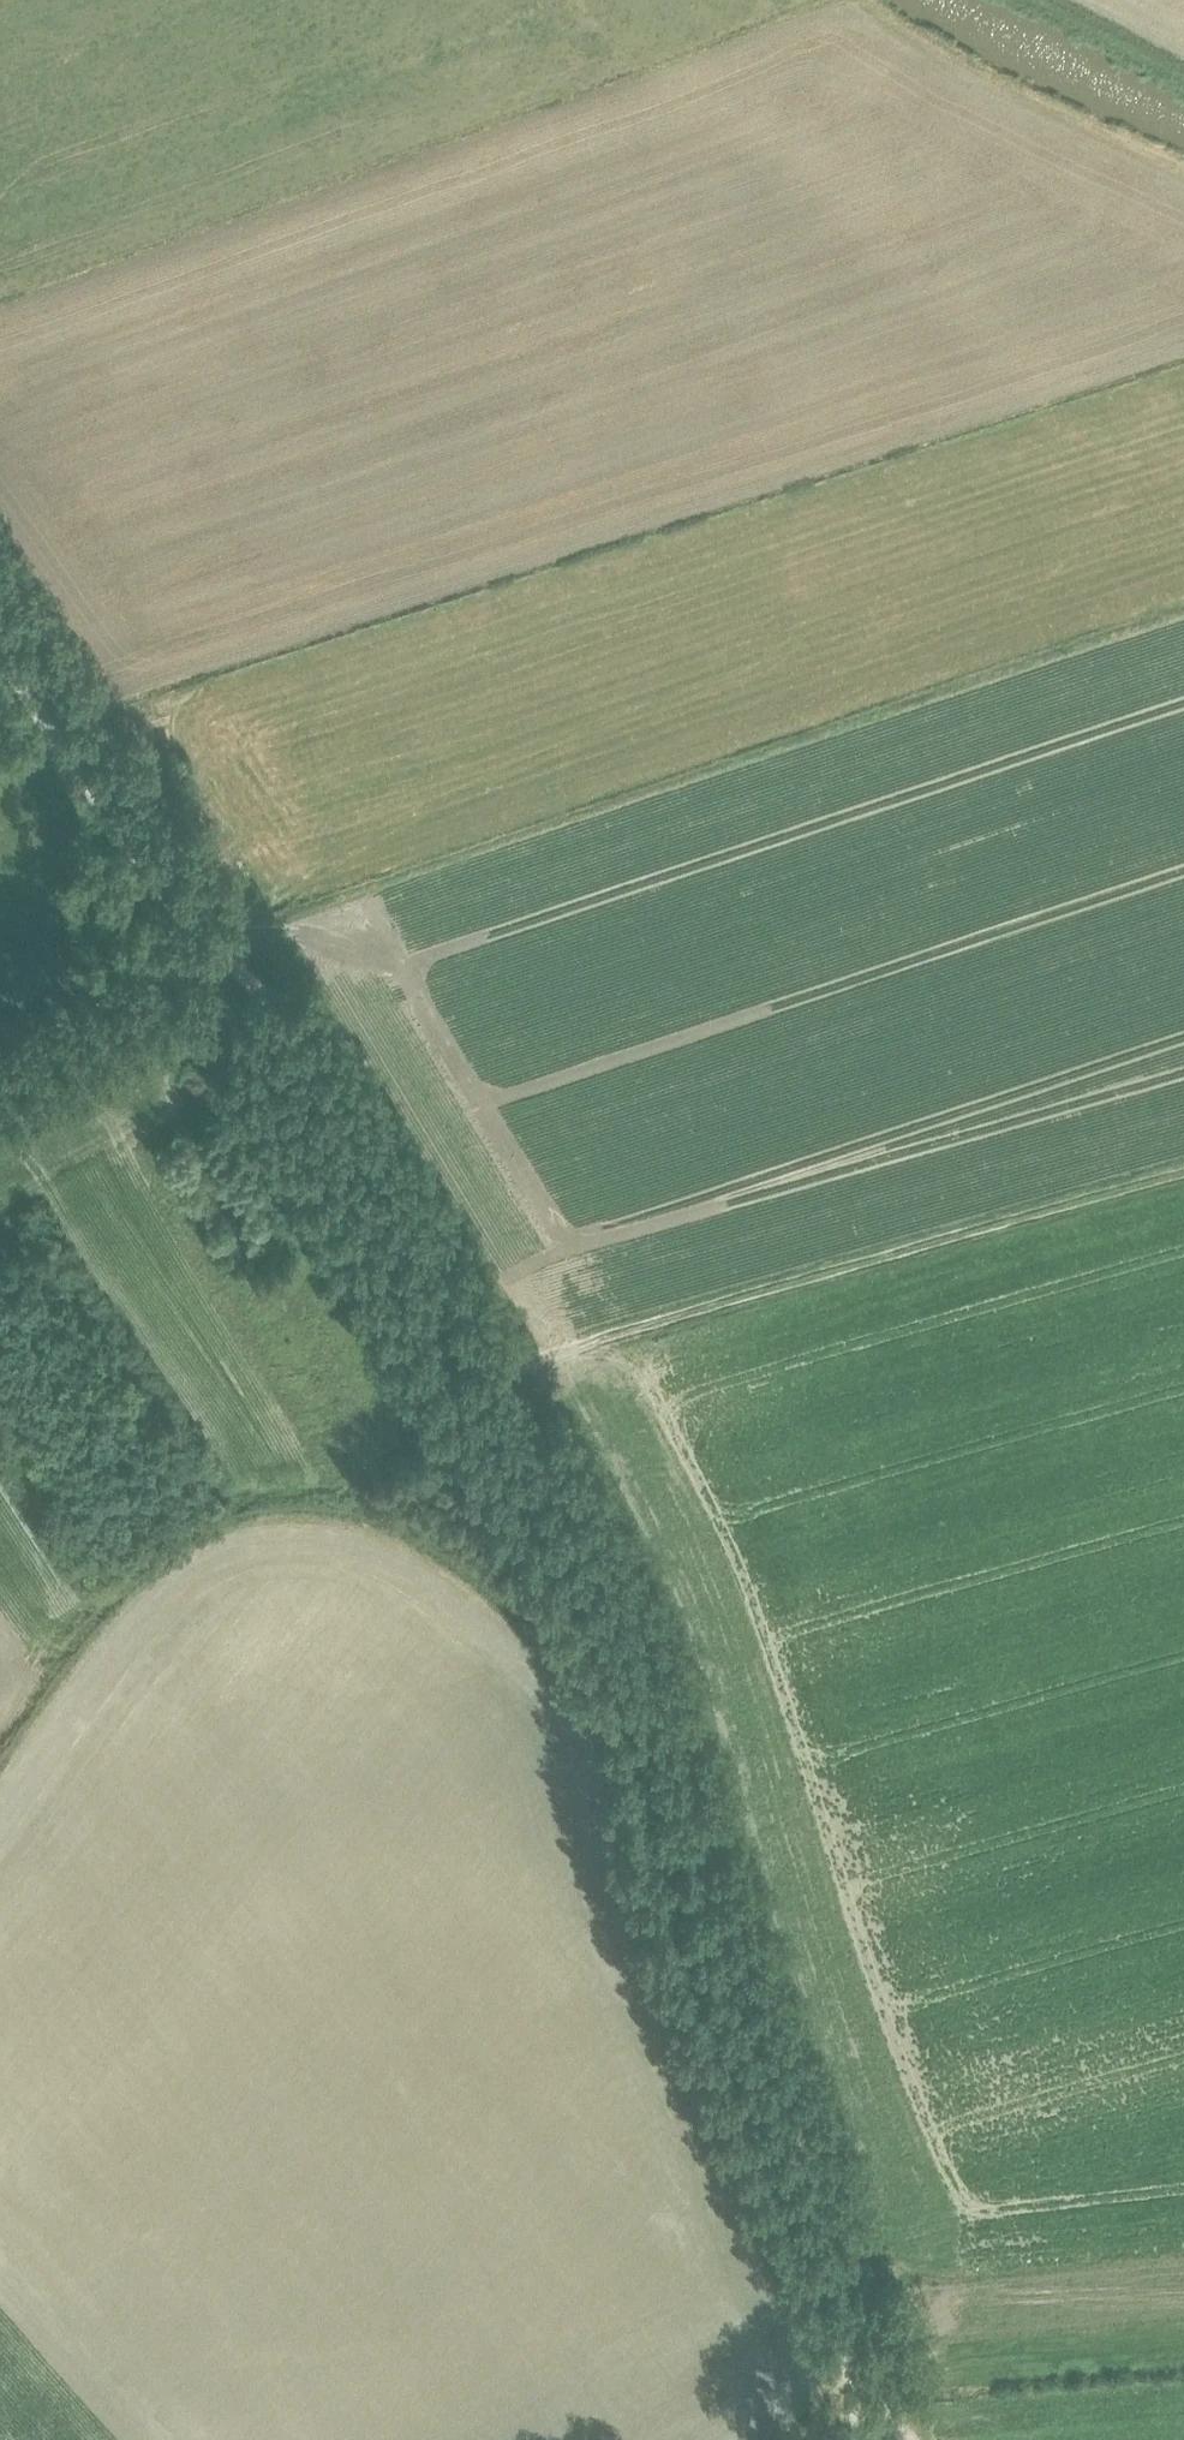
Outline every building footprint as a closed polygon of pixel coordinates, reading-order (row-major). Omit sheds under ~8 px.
[(877,2277),(867,2258),(854,2264),(864,2284),(877,2277)]
